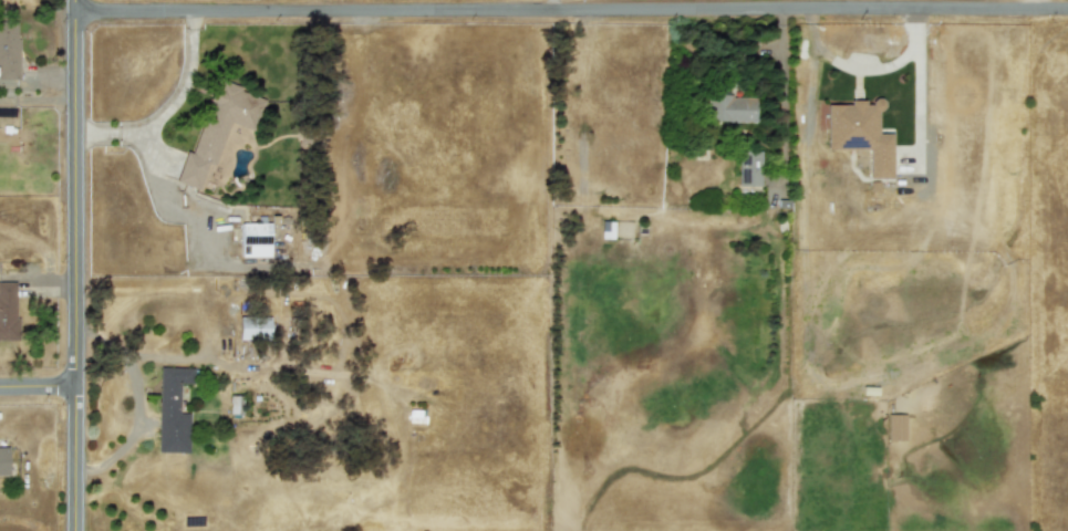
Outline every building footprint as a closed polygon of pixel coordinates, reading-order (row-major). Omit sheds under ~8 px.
[(0,21),(0,79),(18,79),(19,22),(0,21)] [(703,121),(755,123),(756,96),(704,94),(703,121)] [(826,148),(868,148),(868,178),(891,177),(891,133),(880,134),(879,101),(850,101),(850,104),(826,104),(826,148)] [(761,150),(738,150),(737,185),(760,186),(761,150)] [(600,238),(612,239),(612,221),(601,220),(600,238)] [(269,222),(240,223),(240,257),(270,257),(269,222)] [(0,282),(0,340),(17,340),(14,281),(0,282)] [(270,317),(239,316),(238,339),(269,340),(270,317)] [(156,452),(187,452),(188,413),(178,413),(179,383),(191,383),(193,368),(159,367),(156,452)] [(241,396),(229,395),(229,416),(241,416),(241,396)] [(886,441),(904,440),(904,414),(886,414),(886,441)] [(8,476),(8,448),(0,448),(0,476),(8,476)]
